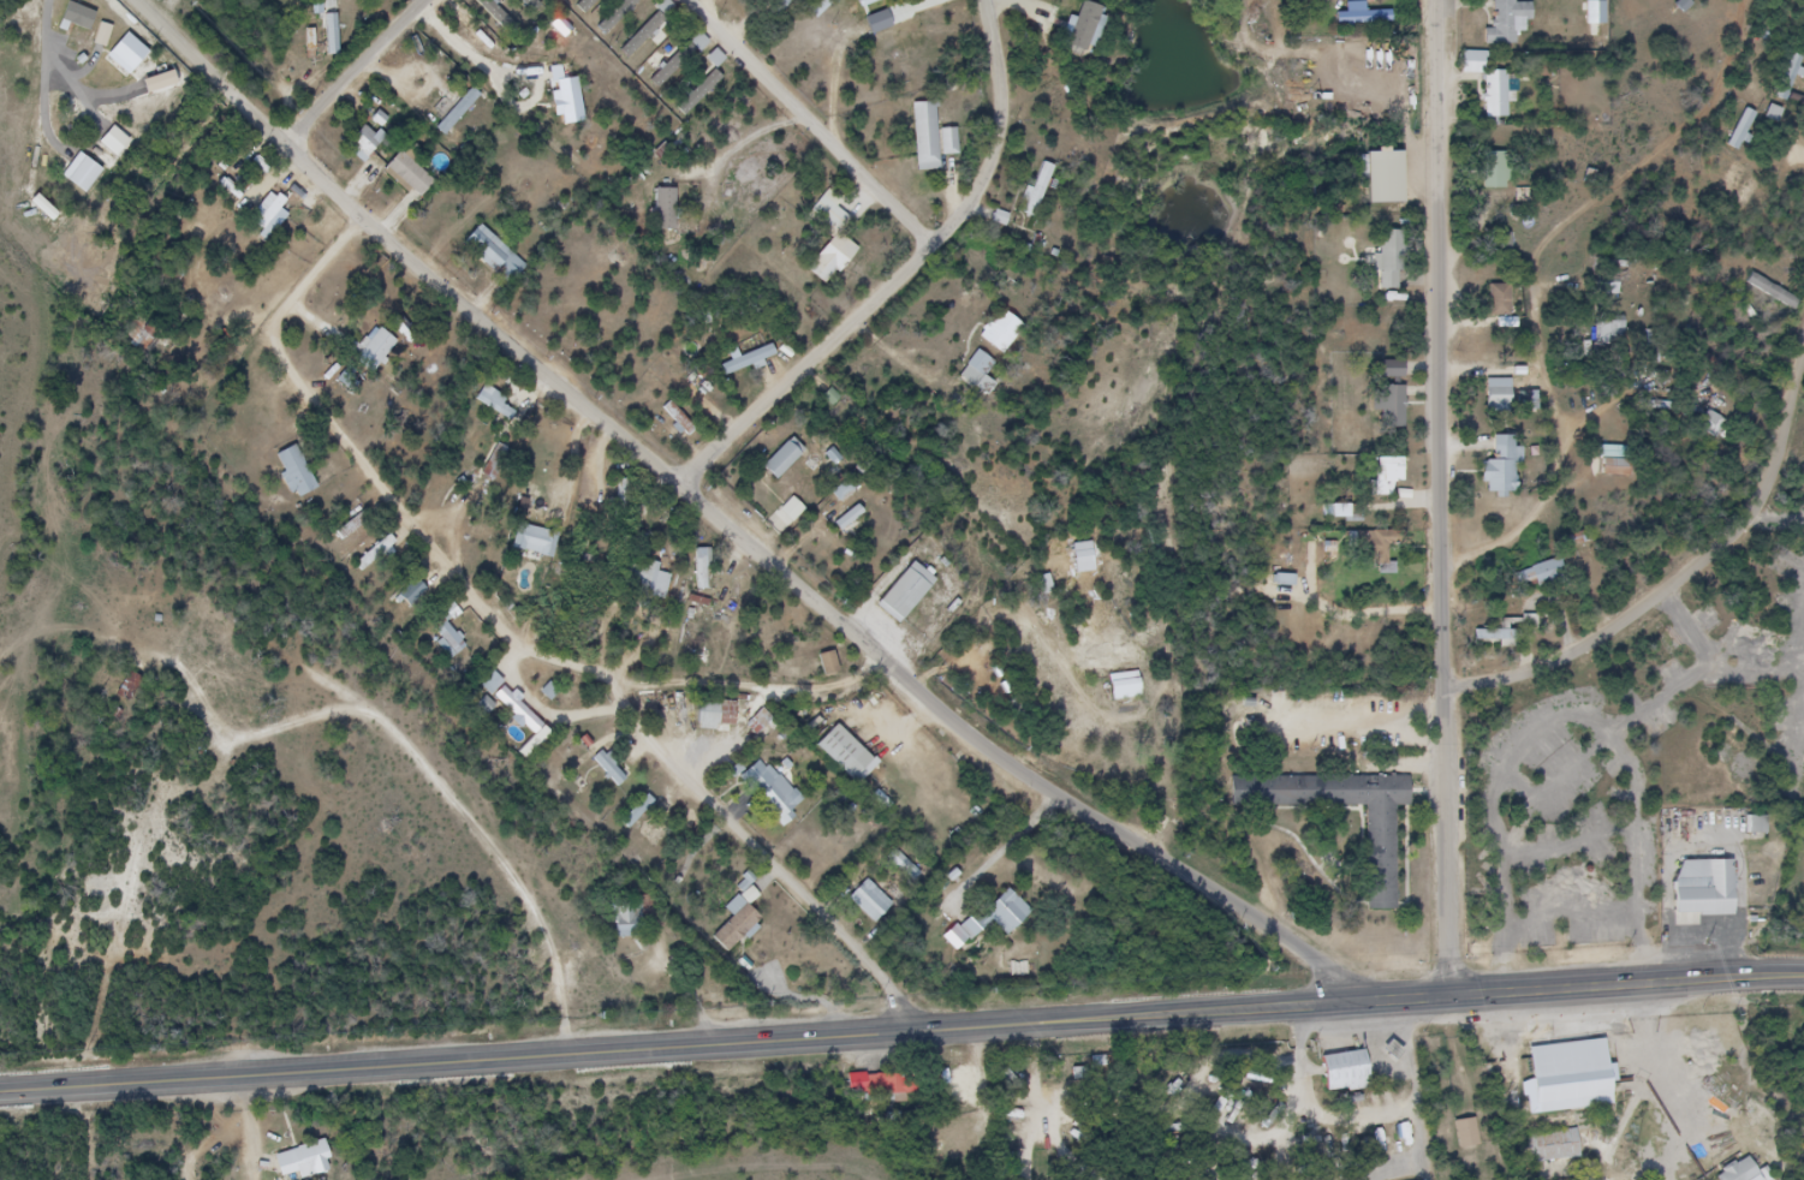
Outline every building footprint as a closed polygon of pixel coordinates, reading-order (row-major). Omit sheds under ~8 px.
[(490,0),(478,0),(475,3),(510,38),(519,29),(490,0)] [(532,13),(540,5),(535,0),(519,0),(532,13)] [(597,25),(608,37),(645,0),(622,0),(597,25)] [(676,8),(668,0),(665,0),(618,49),(628,59),(676,8)] [(1371,0),(1331,0),(1331,21),(1356,20),(1356,13),(1372,13),(1371,0)] [(67,1),(60,20),(88,31),(95,12),(67,1)] [(1606,1),(1588,1),(1588,31),(1606,31),(1606,1)] [(1505,4),(1505,24),(1500,24),(1500,31),(1494,31),(1494,53),(1528,52),(1528,40),(1535,40),(1535,25),(1542,25),(1542,7),(1526,7),(1526,4),(1505,4)] [(101,24),(94,44),(109,49),(115,28),(101,24)] [(660,88),(697,51),(700,53),(711,43),(700,31),(651,79),(660,88)] [(126,32),(107,56),(130,76),(149,53),(126,32)] [(418,87),(435,81),(421,46),(414,49),(419,62),(410,65),(418,87)] [(1794,53),(1776,98),(1788,103),(1803,60),(1803,57),(1794,53)] [(678,109),(689,119),(726,78),(715,68),(678,109)] [(138,82),(143,96),(175,84),(171,71),(138,82)] [(1495,76),(1495,125),(1519,125),(1519,76),(1495,76)] [(959,155),(958,129),(938,129),(937,102),(914,103),(917,172),(941,171),(941,156),(959,155)] [(1727,145),(1738,151),(1757,115),(1747,110),(1727,145)] [(113,125),(97,144),(113,157),(130,139),(113,125)] [(387,167),(420,198),(435,183),(402,151),(387,167)] [(77,153),(60,177),(84,193),(101,171),(77,153)] [(1493,156),(1493,193),(1518,193),(1518,156),(1493,156)] [(1376,160),(1377,216),(1416,215),(1415,159),(1376,160)] [(1054,167),(1041,162),(1023,214),(1036,219),(1054,167)] [(807,271),(829,287),(857,247),(841,235),(852,219),(836,208),(844,198),(830,188),(811,214),(836,232),(807,271)] [(655,230),(676,230),(676,189),(655,189),(655,230)] [(281,211),(288,200),(275,193),(257,225),(265,230),(269,223),(280,229),(288,215),(281,211)] [(465,241),(513,286),(529,269),(481,224),(465,241)] [(1392,236),(1391,260),(1382,260),(1381,278),(1389,278),(1389,298),(1413,298),(1413,236),(1392,236)] [(1800,300),(1753,274),(1747,285),(1794,311),(1800,300)] [(1490,317),(1511,317),(1511,284),(1490,284),(1490,317)] [(1499,292),(1499,312),(1504,312),(1504,323),(1522,323),(1522,292),(1499,292)] [(979,335),(1000,355),(1023,329),(1002,310),(979,335)] [(1624,317),(1597,317),(1597,342),(1624,342),(1624,317)] [(132,348),(147,359),(162,339),(147,328),(132,348)] [(400,346),(385,330),(359,356),(374,371),(400,346)] [(775,359),(772,347),(721,363),(724,375),(775,359)] [(960,377),(982,392),(990,381),(986,378),(996,363),(978,351),(960,377)] [(1392,373),(1392,388),(1417,389),(1417,373),(1392,373)] [(692,383),(721,406),(726,400),(697,377),(692,383)] [(500,392),(487,385),(477,402),(491,409),(500,392)] [(1406,387),(1377,387),(1377,430),(1405,430),(1406,387)] [(1495,388),(1495,412),(1531,412),(1531,387),(1495,388)] [(1391,398),(1391,439),(1418,439),(1418,398),(1391,398)] [(498,415),(512,422),(516,413),(502,406),(498,415)] [(1719,437),(1725,420),(1711,415),(1704,432),(1719,437)] [(805,452),(792,438),(762,468),(775,482),(805,452)] [(318,490),(298,444),(275,455),(296,500),(318,490)] [(1505,448),(1506,465),(1490,465),(1490,493),(1496,493),(1496,507),(1507,506),(1507,509),(1519,509),(1519,505),(1534,503),(1534,460),(1524,460),(1524,448),(1505,448)] [(1403,485),(1403,458),(1379,458),(1379,485),(1403,485)] [(1387,469),(1387,509),(1422,509),(1422,497),(1415,497),(1415,469),(1387,469)] [(1346,522),(1364,522),(1364,505),(1339,504),(1339,514),(1346,514),(1346,522)] [(337,533),(343,542),(369,523),(358,508),(349,514),(353,521),(337,533)] [(855,527),(844,513),(838,517),(842,522),(834,528),(842,537),(855,527)] [(1344,514),(1342,531),(1359,532),(1361,515),(1344,514)] [(561,535),(519,524),(512,549),(554,560),(561,535)] [(1389,532),(1351,532),(1351,555),(1389,555),(1389,532)] [(1376,543),(1377,577),(1398,577),(1398,560),(1407,560),(1407,543),(1376,543)] [(1325,567),(1325,545),(1308,545),(1308,567),(1325,567)] [(1316,548),(1315,577),(1327,577),(1327,570),(1351,570),(1351,548),(1316,548)] [(696,590),(710,590),(710,549),(696,549),(696,590)] [(1534,580),(1544,592),(1567,574),(1551,555),(1520,581),(1525,587),(1534,580)] [(935,582),(914,563),(879,601),(900,621),(935,582)] [(1294,587),(1294,576),(1275,575),(1275,586),(1294,587)] [(1282,580),(1281,597),(1306,600),(1308,582),(1282,580)] [(450,659),(466,650),(447,614),(431,623),(450,659)] [(1534,620),(1532,626),(1510,625),(1508,637),(1487,637),(1486,648),(1507,649),(1507,655),(1543,656),(1543,639),(1548,639),(1549,620),(1534,620)] [(818,656),(825,676),(838,671),(832,652),(818,656)] [(546,724),(492,673),(481,685),(535,735),(546,724)] [(124,699),(139,700),(140,675),(125,674),(124,699)] [(735,703),(698,703),(698,727),(735,727),(735,703)] [(872,761),(837,725),(815,747),(851,783),(872,761)] [(627,777),(602,752),(594,760),(619,786),(627,777)] [(795,817),(791,813),(803,801),(761,758),(739,780),(785,827),(795,817)] [(1417,780),(1275,781),(1275,807),(1381,807),(1382,918),(1410,918),(1409,810),(1417,810),(1417,780)] [(621,823),(631,831),(656,803),(646,795),(621,823)] [(1767,835),(1767,816),(1745,816),(1745,835),(1767,835)] [(923,873),(895,851),(887,862),(914,883),(923,873)] [(1734,858),(1735,918),(1698,918),(1698,914),(1674,916),(1673,884),(1681,859),(1734,858)] [(893,906),(869,880),(850,898),(874,924),(893,906)] [(960,930),(971,941),(993,921),(1006,936),(1031,913),(1006,887),(960,930)] [(745,900),(753,905),(759,895),(750,890),(745,900)] [(1018,895),(993,922),(1019,948),(1046,920),(1018,895)] [(708,937),(725,954),(760,920),(740,899),(727,911),(731,915),(708,937)] [(626,904),(626,942),(654,942),(654,904),(626,904)] [(721,942),(737,959),(773,924),(757,908),(721,942)] [(980,925),(969,934),(965,929),(947,943),(968,967),(995,944),(980,925)] [(1529,1047),(1532,1084),(1543,1084),(1543,1092),(1555,1092),(1555,1102),(1577,1101),(1576,1090),(1590,1087),(1590,1081),(1608,1080),(1606,1060),(1592,1061),(1591,1049),(1598,1048),(1597,1041),(1529,1047)] [(1332,1061),(1338,1096),(1358,1092),(1358,1097),(1382,1093),(1375,1054),(1332,1061)] [(857,1075),(857,1098),(895,1098),(894,1107),(916,1107),(916,1101),(924,1101),(925,1079),(879,1079),(879,1075),(857,1075)] [(1458,1149),(1479,1148),(1477,1119),(1456,1121),(1458,1149)] [(1580,1159),(1578,1130),(1533,1134),(1535,1163),(1580,1159)] [(292,1179),(336,1179),(340,1179),(338,1169),(345,1167),(337,1142),(285,1158),(292,1179)] [(1746,1158),(1713,1177),(1715,1179),(1753,1179),(1757,1178),(1746,1158)]
